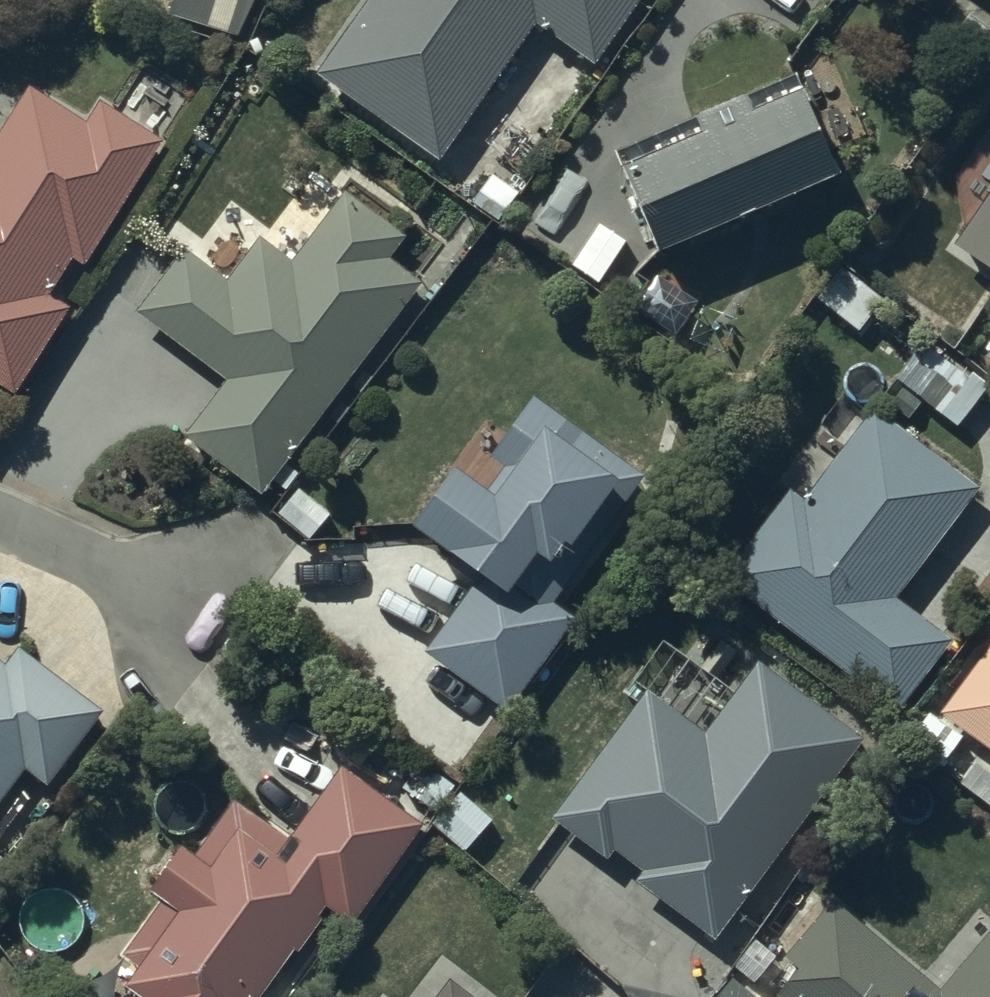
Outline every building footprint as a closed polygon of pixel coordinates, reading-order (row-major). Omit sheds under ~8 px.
[(169,2),(241,25),(249,0),(170,0),(169,2)] [(535,11),(596,51),(631,0),(361,0),(318,62),(439,148),(535,11)] [(100,91),(85,114),(31,78),(0,123),(0,373),(13,382),(70,298),(47,282),(72,244),(82,251),(161,133),(100,91)] [(701,137),(621,171),(641,200),(659,256),(841,179),(817,122),(798,93),(753,116),(746,105),(696,126),(701,137)] [(137,301),(228,369),(186,426),(261,483),(401,301),(397,298),(418,271),(388,248),(404,227),(346,182),(291,253),(260,228),(226,272),(185,240),(137,301)] [(968,221),(989,236),(989,189),(968,221)] [(453,444),(411,498),(488,553),(425,643),(508,701),(574,606),(554,592),(643,464),(535,388),(491,444),(506,456),(491,474),(453,444)] [(789,479),(723,566),(896,699),(949,630),(894,588),(978,478),(876,400),(806,492),(789,479)] [(638,693),(552,804),(607,847),(614,838),(643,861),(638,868),(715,927),(862,729),(758,650),(732,684),(664,632),(625,683),(638,693)] [(102,701),(20,636),(4,656),(0,653),(0,792),(28,757),(46,772),(102,701)] [(942,703),(989,737),(989,639),(942,703)] [(132,996),(250,996),(294,937),(299,940),(329,898),(351,913),(422,814),(341,755),(287,830),(235,792),(196,845),(181,834),(150,878),(163,888),(122,944),(137,955),(125,972),(141,984),(132,996)] [(939,980),(833,890),(786,945),(796,954),(773,981),(792,996),(989,996),(989,921),(939,980)] [(450,967),(427,996),(488,996),(450,967)] [(0,974),(0,996),(11,996),(0,974)]
